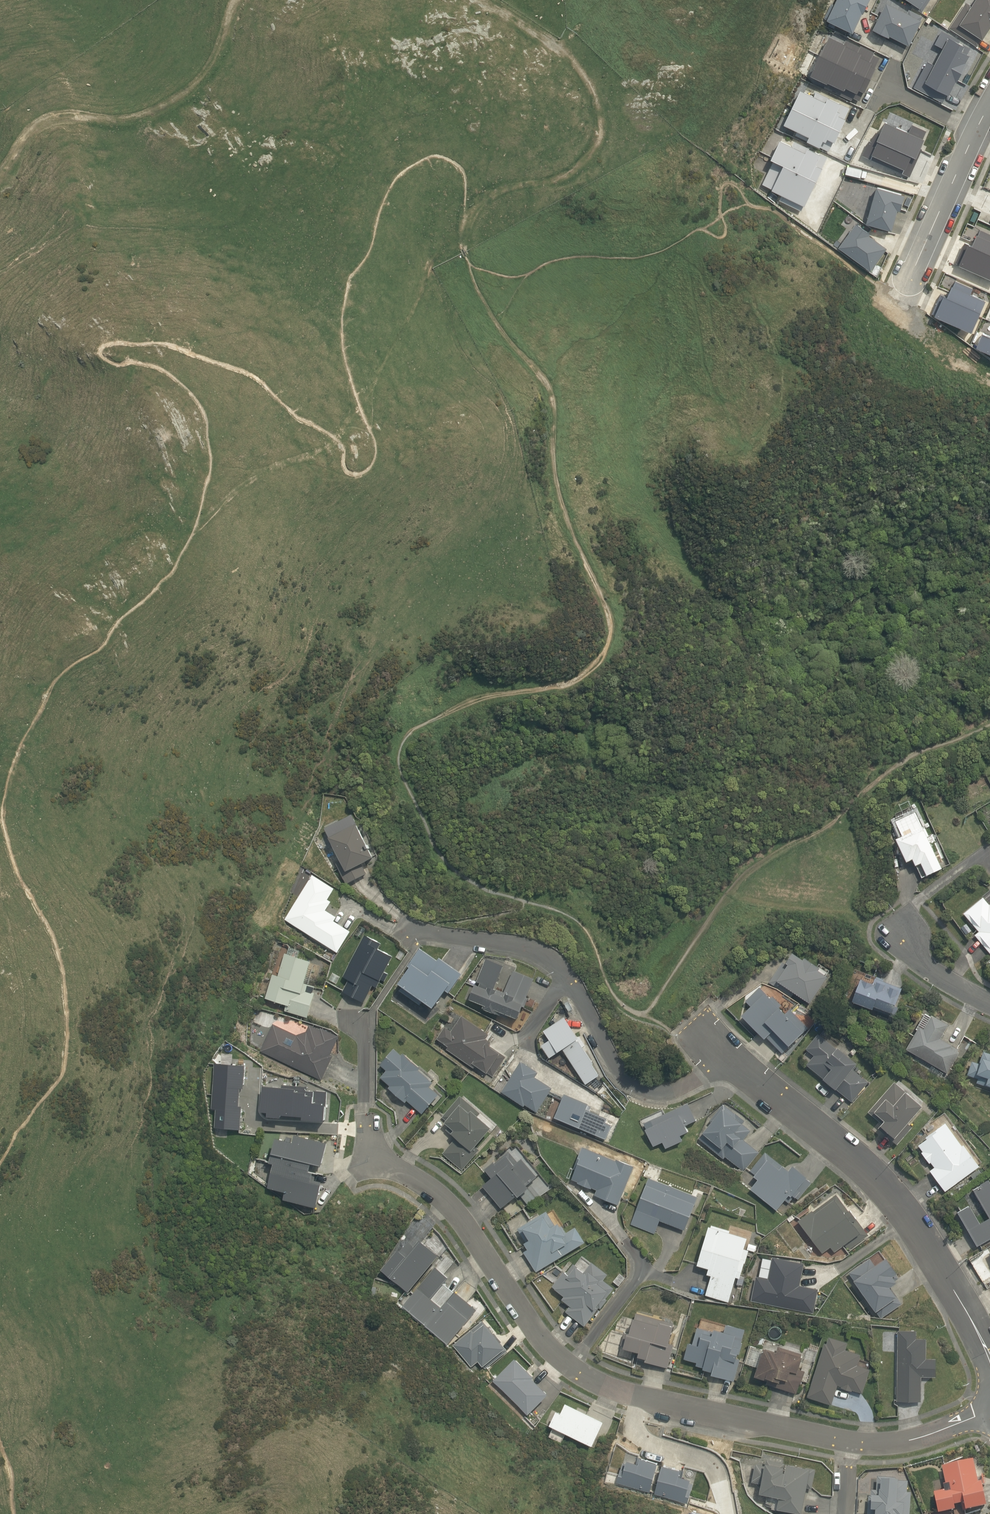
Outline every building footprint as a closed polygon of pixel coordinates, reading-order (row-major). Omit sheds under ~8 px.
[(870,0),(837,0),(835,5),(832,3),(825,18),(854,32),(863,12),(864,13),(870,0)] [(930,0),(909,0),(907,2),(922,12),(930,0)] [(977,46),(982,38),(983,39),(989,28),(989,0),(975,0),(972,6),(966,2),(949,28),(977,46)] [(910,9),(908,12),(887,2),(874,29),(890,37),(890,35),(910,44),(922,19),(921,19),(923,16),(910,9)] [(957,81),(968,61),(967,61),(971,54),(968,53),(971,47),(960,41),(961,39),(942,30),(935,43),(944,48),(935,64),(928,60),(914,87),(943,102),(948,93),(949,94),(957,80),(957,81)] [(876,67),(880,57),(874,54),(875,52),(861,45),(861,46),(846,39),(845,42),(830,35),(811,73),(828,81),(826,86),(839,92),(838,93),(852,99),(854,97),(860,100),(865,89),(865,90),(877,67),(876,67)] [(800,88),(784,122),(797,128),(794,133),(820,145),(823,137),(826,139),(827,136),(835,139),(846,115),(839,112),(840,109),(837,108),(841,101),(816,89),(814,94),(800,88)] [(868,137),(861,153),(909,173),(924,136),(923,135),(926,128),(912,122),(909,129),(885,119),(880,131),(875,129),(871,138),(868,137)] [(782,192),(779,198),(801,208),(804,202),(804,203),(823,165),(816,161),(821,151),(808,145),(806,149),(781,138),(771,156),(774,157),(762,182),(782,192)] [(876,184),(866,219),(892,226),(897,207),(900,208),(905,191),(876,184)] [(855,220),(838,244),(870,267),(887,245),(869,232),(870,231),(855,220)] [(925,875),(941,868),(922,826),(921,827),(915,815),(896,823),(901,835),(895,837),(907,862),(912,860),(914,865),(919,862),(925,875)] [(347,883),(367,873),(362,864),(375,858),(357,824),(330,838),(347,871),(342,873),(347,883)] [(338,953),(351,932),(334,921),(337,917),(326,910),(332,902),(328,900),(335,889),(313,875),(285,919),(338,953)] [(989,904),(983,897),(964,913),(979,931),(976,934),(989,952),(989,904)] [(385,981),(389,974),(386,972),(394,956),(380,949),(382,943),(366,935),(344,977),(349,980),(343,991),(364,1002),(374,985),(378,987),(382,980),(385,981)] [(300,958),(302,951),(290,948),(288,954),(286,953),(279,976),(273,974),(266,998),(287,1005),(285,1010),(308,1017),(315,992),(314,992),(315,986),(306,983),(312,961),(300,958)] [(440,961),(421,948),(413,960),(419,964),(403,985),(438,1010),(450,993),(454,996),(469,976),(443,957),(440,961)] [(804,961),(793,954),(786,963),(781,960),(769,979),(771,980),(769,983),(775,987),(774,988),(788,997),(792,991),(810,1003),(828,977),(818,971),(820,968),(806,958),(804,961)] [(495,989),(504,966),(486,959),(477,982),(480,983),(479,986),(476,984),(470,1000),(484,1005),(483,1008),(485,1009),(485,1010),(495,1014),(495,1013),(498,1014),(499,1011),(518,1019),(524,1006),(526,1007),(529,998),(526,997),(534,978),(514,970),(505,993),(495,989)] [(852,1002),(872,1009),(873,1006),(892,1013),(901,987),(875,977),(873,983),(861,979),(852,1002)] [(771,998),(760,987),(746,1001),(751,1006),(742,1016),(765,1039),(766,1037),(782,1053),(808,1028),(790,1009),(786,1014),(779,1007),(781,1005),(772,996),(771,998)] [(906,1049),(947,1072),(959,1052),(957,1051),(959,1048),(941,1038),(948,1024),(933,1015),(931,1018),(924,1013),(916,1028),(918,1029),(906,1049)] [(490,1034),(462,1015),(452,1031),(445,1027),(437,1039),(449,1046),(447,1049),(474,1068),(476,1065),(493,1077),(506,1056),(490,1045),(492,1042),(487,1039),(490,1034)] [(578,1042),(577,1040),(579,1039),(565,1017),(544,1031),(550,1040),(541,1046),(549,1058),(563,1050),(586,1084),(600,1075),(592,1064),(594,1063),(580,1041),(578,1042)] [(298,1035),(274,1024),(261,1051),(322,1080),(334,1055),(331,1054),(340,1036),(322,1028),(321,1030),(310,1025),(307,1032),(298,1035)] [(837,1049),(818,1034),(806,1049),(814,1056),(807,1065),(824,1079),(823,1080),(836,1090),(836,1089),(852,1102),(868,1082),(852,1069),(857,1063),(838,1048),(837,1049)] [(406,1100),(421,1113),(438,1094),(429,1086),(432,1082),(419,1070),(421,1068),(403,1052),(401,1054),(394,1048),(379,1064),(385,1070),(379,1076),(390,1086),(388,1087),(404,1102),(406,1100)] [(968,1074),(978,1078),(976,1083),(989,1087),(989,1053),(984,1051),(979,1063),(972,1061),(968,1074)] [(537,1112),(553,1088),(536,1077),(539,1072),(522,1061),(502,1092),(524,1106),(525,1104),(537,1112)] [(930,1064),(927,1070),(939,1078),(943,1072),(930,1064)] [(897,1145),(912,1128),(909,1125),(923,1109),(921,1108),(922,1106),(894,1082),(868,1112),(882,1124),(878,1129),(897,1145)] [(441,1152),(461,1170),(479,1149),(474,1146),(491,1127),(477,1116),(480,1112),(460,1094),(440,1117),(448,1125),(445,1129),(454,1137),(441,1152)] [(606,1139),(612,1124),(607,1122),(608,1118),(590,1110),(592,1106),(565,1094),(555,1117),(606,1139)] [(692,1124),(701,1121),(694,1104),(655,1120),(658,1127),(648,1131),(655,1147),(665,1143),(667,1149),(686,1141),(684,1135),(694,1131),(692,1124)] [(744,1171),(759,1152),(744,1140),(751,1130),(743,1123),(745,1121),(724,1104),(712,1119),(713,1120),(698,1138),(724,1159),(726,1156),(744,1171)] [(962,1146),(945,1123),(925,1138),(927,1140),(918,1146),(923,1152),(922,1153),(929,1163),(931,1162),(935,1168),(930,1171),(945,1192),(979,1167),(963,1145),(962,1146)] [(329,1143),(296,1135),(295,1142),(277,1138),(274,1151),(273,1151),(271,1162),(275,1163),(310,1171),(312,1163),(323,1165),(329,1143)] [(595,1189),(594,1194),(617,1204),(634,1165),(616,1157),(615,1159),(582,1145),(573,1167),(574,1168),(571,1178),(577,1181),(576,1182),(590,1188),(590,1187),(595,1189)] [(483,1185),(500,1207),(515,1196),(517,1196),(528,1187),(526,1184),(536,1176),(522,1157),(517,1160),(509,1150),(506,1154),(495,1163),(494,1160),(484,1168),(491,1177),(483,1185)] [(782,1166),(765,1152),(750,1171),(754,1174),(755,1175),(754,1176),(758,1179),(751,1189),(777,1209),(785,1199),(789,1203),(794,1196),(798,1199),(811,1183),(806,1178),(807,1176),(793,1165),(789,1170),(783,1165),(782,1166)] [(318,1207),(323,1184),(312,1181),(314,1172),(310,1171),(275,1163),(269,1187),(287,1191),(285,1199),(318,1207)] [(685,1230),(698,1197),(649,1178),(631,1224),(655,1234),(660,1220),(685,1230)] [(988,1180),(973,1189),(989,1217),(980,1223),(970,1205),(958,1212),(977,1246),(989,1238),(989,1182),(988,1180)] [(848,1210),(837,1194),(828,1200),(830,1202),(815,1213),(813,1210),(798,1220),(822,1253),(831,1247),(834,1252),(844,1245),(848,1250),(869,1235),(850,1209),(848,1210)] [(522,1250),(535,1271),(584,1241),(575,1225),(566,1231),(558,1219),(554,1222),(547,1210),(517,1228),(523,1242),(527,1248),(522,1250)] [(704,1294),(728,1302),(735,1276),(738,1277),(743,1262),(744,1263),(748,1250),(742,1249),(746,1237),(708,1224),(696,1265),(707,1268),(706,1273),(710,1275),(704,1294)] [(440,1254),(422,1239),(416,1247),(408,1241),(401,1250),(399,1249),(382,1269),(409,1291),(440,1254)] [(898,1272),(887,1257),(875,1265),(870,1258),(849,1273),(881,1318),(902,1304),(890,1287),(897,1282),(892,1276),(898,1272)] [(807,1264),(773,1258),(769,1280),(755,1277),(751,1300),(816,1311),(820,1289),(803,1286),(807,1264)] [(607,1272),(591,1261),(584,1270),(574,1262),(566,1273),(563,1270),(552,1286),(564,1295),(561,1299),(570,1305),(565,1311),(584,1325),(599,1306),(601,1307),(607,1298),(606,1297),(614,1287),(602,1278),(607,1272)] [(454,1292),(444,1283),(449,1277),(436,1266),(403,1305),(449,1344),(477,1309),(455,1290),(454,1292)] [(644,1361),(667,1367),(674,1343),(668,1342),(672,1325),(673,1322),(636,1312),(636,1317),(633,1316),(629,1332),(626,1332),(623,1347),(638,1351),(637,1355),(645,1358),(644,1361)] [(709,1373),(733,1380),(740,1355),(738,1355),(742,1343),(740,1342),(745,1328),(726,1321),(723,1328),(713,1325),(711,1331),(697,1326),(693,1342),(688,1341),(683,1358),(696,1361),(695,1364),(702,1367),(702,1368),(710,1371),(709,1373)] [(916,1330),(897,1329),(896,1400),(920,1401),(920,1376),(936,1376),(936,1358),(925,1358),(926,1339),(916,1338),(916,1330)] [(826,1342),(823,1341),(806,1396),(830,1404),(836,1384),(840,1385),(840,1387),(851,1390),(851,1389),(861,1392),(869,1368),(856,1364),(860,1353),(845,1348),(847,1342),(828,1336),(826,1342)] [(763,1347),(754,1375),(767,1379),(765,1383),(795,1392),(799,1382),(800,1383),(804,1370),(798,1368),(802,1355),(776,1347),(775,1351),(763,1347)] [(529,1414),(549,1393),(533,1378),(535,1376),(516,1358),(494,1380),(529,1414)] [(548,1424),(592,1445),(604,1418),(565,1400),(560,1410),(556,1408),(548,1424)] [(624,1463),(619,1486),(689,1502),(695,1480),(684,1477),(685,1471),(635,1459),(633,1465),(624,1463)] [(758,1462),(753,1484),(762,1486),(760,1494),(784,1500),(782,1511),(793,1513),(808,1513),(818,1471),(767,1460),(767,1464),(758,1462)] [(933,1491),(937,1512),(954,1509),(953,1505),(961,1503),(963,1510),(985,1505),(979,1481),(977,1482),(972,1460),(941,1467),(945,1483),(942,1484),(943,1489),(933,1491)] [(910,1493),(906,1493),(907,1482),(897,1481),(897,1479),(877,1477),(876,1490),(870,1490),(869,1496),(868,1496),(866,1513),(909,1513),(910,1493)]
